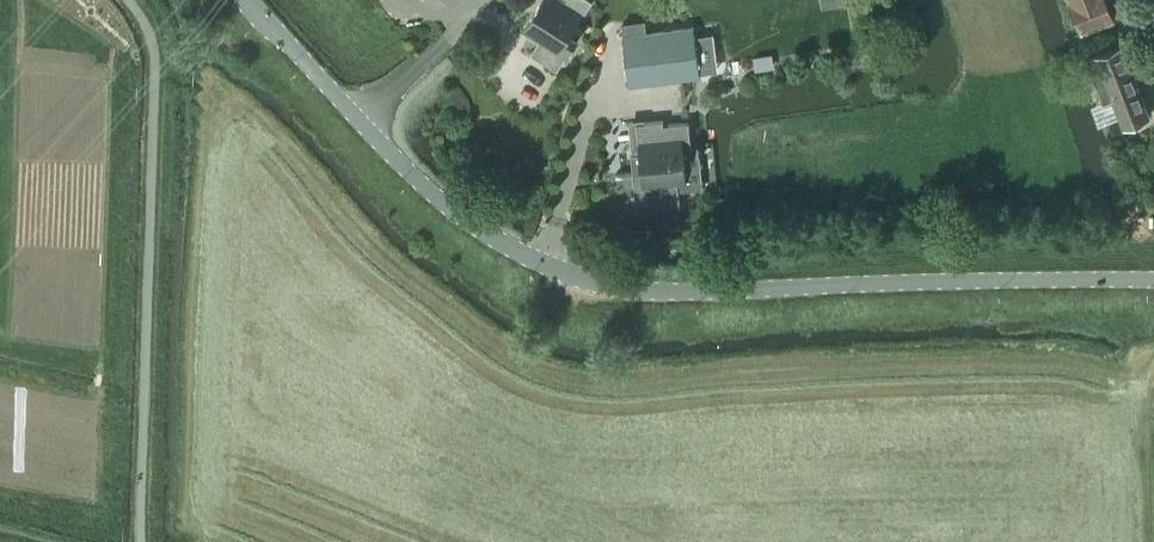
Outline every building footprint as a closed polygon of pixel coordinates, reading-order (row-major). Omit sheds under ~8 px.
[(522,28),(539,39),(531,52),(557,69),(583,27),(576,23),(590,0),(539,0),(522,28)] [(1082,30),(1113,18),(1106,0),(1071,0),(1082,30)] [(624,33),(622,34),(629,84),(700,75),(700,72),(719,70),(714,32),(695,34),(694,25),(646,31),(645,19),(622,22),(624,33)] [(1101,101),(1114,97),(1124,123),(1149,114),(1130,65),(1122,41),(1084,54),(1101,101)] [(772,52),(751,55),(754,70),(775,66),(772,52)] [(640,152),(631,153),(637,211),(680,206),(678,181),(686,180),(683,149),(692,148),(689,121),(663,123),(663,119),(637,122),(640,152)]
